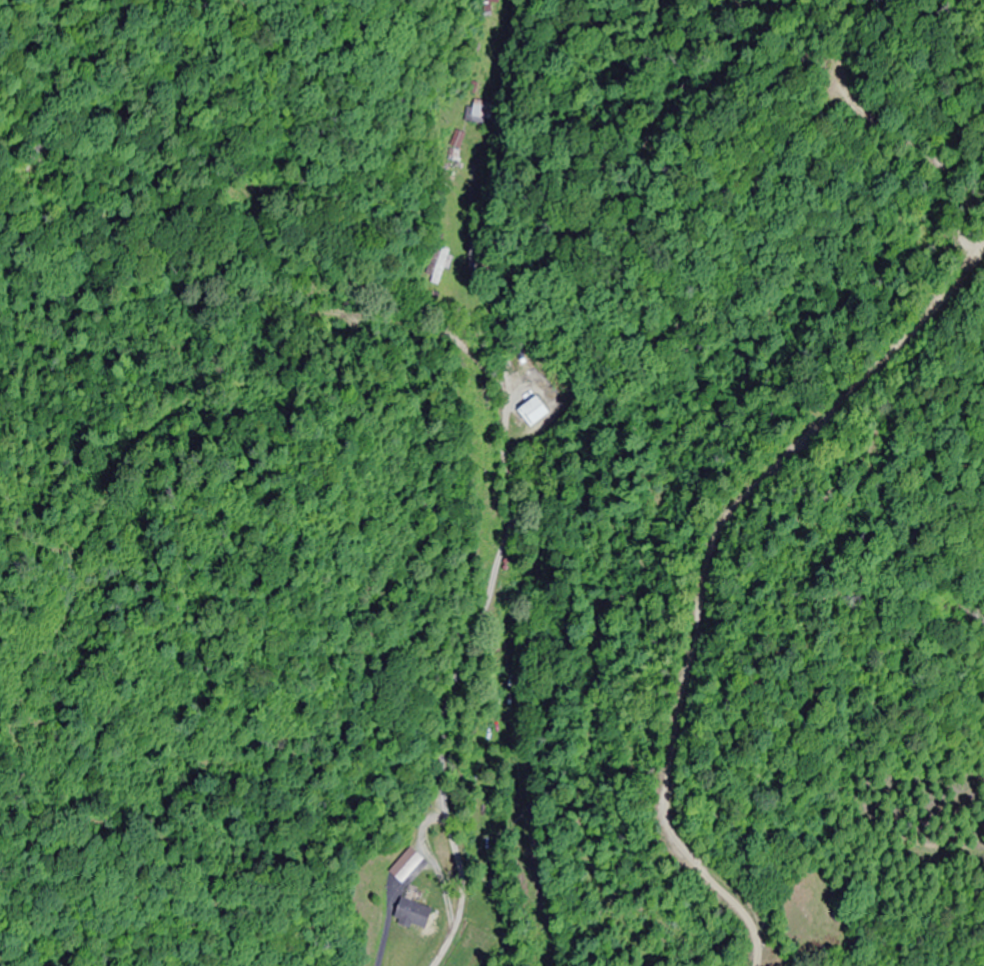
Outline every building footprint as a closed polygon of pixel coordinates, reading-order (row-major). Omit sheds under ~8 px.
[(498,0),(487,0),(483,12),(493,15),(498,0)] [(491,122),(492,101),(475,101),(474,122),(491,122)] [(531,429),(554,415),(543,397),(520,411),(531,429)] [(433,931),(440,910),(407,899),(400,920),(433,931)]
